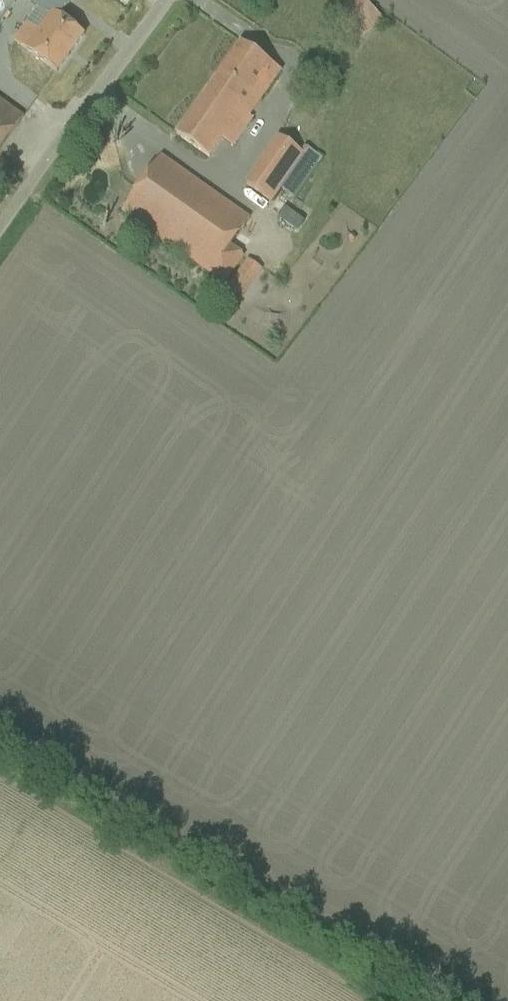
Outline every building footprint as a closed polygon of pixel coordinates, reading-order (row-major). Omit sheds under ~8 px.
[(33,5),(49,17),(53,12),(59,17),(71,0),(26,0),(33,5)] [(84,35),(59,17),(53,12),(49,17),(38,32),(26,23),(13,41),(56,73),(84,35)] [(175,134),(192,146),(208,157),(221,139),(231,146),(252,117),(248,114),(279,70),(257,54),(240,42),(175,134)] [(0,101),(0,149),(23,118),(0,101)] [(279,138),(245,186),(268,202),(278,188),(290,197),(293,193),(314,164),(319,157),(303,145),(298,152),(293,149),(279,138)] [(123,210),(215,275),(226,283),(245,256),(230,246),(249,219),(160,157),(123,210)] [(229,285),(243,295),(262,269),(247,259),(229,285)]
